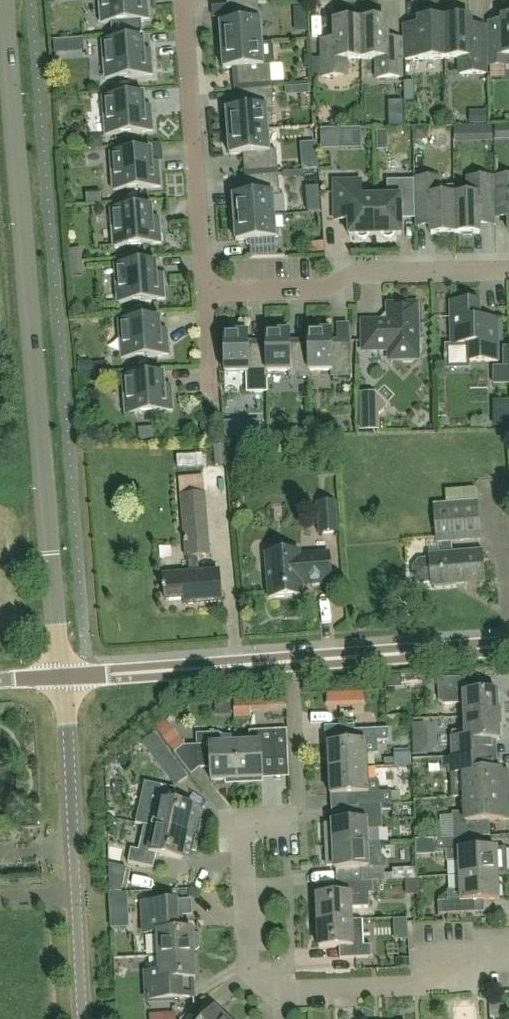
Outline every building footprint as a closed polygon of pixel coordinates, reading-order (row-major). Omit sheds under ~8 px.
[(101,24),(142,21),(150,21),(149,11),(148,11),(148,0),(99,0),(101,24)] [(239,4),(232,4),(234,24),(220,25),(221,34),(218,35),(219,47),(262,44),(260,22),(259,5),(239,4)] [(506,18),(503,18),(503,27),(500,30),(489,30),(490,66),(505,66),(505,56),(508,56),(508,12),(506,12),(506,18)] [(446,59),(445,19),(419,20),(419,26),(405,26),(406,60),(446,59)] [(445,19),(446,59),(460,59),(460,74),(486,74),(485,27),(471,27),(471,19),(445,19)] [(362,60),(361,21),(335,22),(335,48),(322,49),(322,78),(348,77),(347,60),(362,60)] [(361,21),(362,60),(377,59),(377,79),(402,78),(401,43),(391,44),(387,40),(387,21),(361,21)] [(144,38),(103,41),(105,80),(143,77),(154,77),(153,67),(152,67),(151,51),(145,52),(144,38)] [(262,44),(219,47),(220,60),(223,60),(224,69),(237,68),(238,87),(272,84),(271,68),(275,67),(274,46),(273,46),(273,43),(262,44)] [(398,80),(397,102),(409,102),(410,80),(398,80)] [(225,133),(268,130),(267,109),(274,109),(272,89),(239,91),(240,110),(226,111),(227,120),(224,121),(225,133)] [(103,97),(106,136),(146,133),(154,133),(153,123),(152,107),(145,108),(144,95),(103,97)] [(507,126),(494,126),(494,139),(507,139),(507,126)] [(427,127),(413,128),(414,141),(428,141),(427,127)] [(268,130),(225,133),(226,146),(229,146),(230,155),(243,154),(245,173),(278,170),(277,150),(270,151),(268,130)] [(103,136),(90,137),(91,149),(104,148),(103,136)] [(152,150),(111,153),(113,191),(151,189),(162,188),(161,179),(160,179),(159,163),(153,163),(152,150)] [(231,219),(275,216),(274,196),(281,195),(279,175),(245,177),(247,196),(233,197),(234,207),(230,207),(231,219)] [(495,225),(494,178),(467,179),(468,196),(455,196),(455,188),(455,234),(460,234),(464,238),(472,237),(475,234),(480,234),(480,226),(495,225)] [(494,178),(495,225),(496,225),(496,209),(508,208),(508,212),(508,178),(494,178)] [(455,234),(455,188),(443,188),(442,179),(414,180),(415,181),(414,181),(415,218),(416,227),(431,227),(431,235),(436,235),(439,238),(447,238),(450,235),(455,234)] [(415,218),(414,181),(387,181),(388,198),(375,198),(375,236),(382,236),(384,239),(389,240),(393,239),(395,236),(402,236),(401,219),(404,216),(414,216),(414,218),(415,218)] [(375,236),(375,198),(362,198),(361,182),(334,182),(335,221),(349,221),(349,237),(356,237),(359,239),(363,240),(367,239),(369,236),(375,236)] [(86,192),(87,205),(103,204),(102,191),(86,192)] [(152,206),(111,209),(114,247),(151,245),(162,244),(161,235),(160,219),(153,219),(152,206)] [(277,238),(275,216),(231,219),(232,232),(235,232),(236,242),(250,240),(251,259),(277,258),(276,238),(277,238)] [(156,262),(115,265),(118,303),(155,301),(166,300),(165,291),(164,275),(157,275),(156,262)] [(451,303),(452,345),(445,345),(445,370),(470,370),(470,362),(498,362),(498,319),(480,320),(480,299),(475,295),(469,295),(465,299),(465,302),(451,303)] [(388,321),(362,321),(363,351),(389,351),(389,360),(401,360),(404,363),(413,363),(416,360),(419,360),(419,356),(422,353),(422,344),(419,341),(418,304),(388,304),(388,321)] [(160,318),(119,321),(122,359),(162,356),(162,357),(170,356),(169,347),(168,331),(161,331),(160,318)] [(310,372),(331,371),(331,378),(351,378),(352,378),(352,344),(332,345),(332,331),(331,331),(331,328),(318,328),(318,331),(308,331),(309,345),(310,372)] [(309,345),(290,345),(290,332),(289,332),(289,329),(276,329),(276,332),(266,332),(267,346),(268,373),(289,372),(289,379),(309,379),(310,379),(310,372),(309,345)] [(267,346),(248,346),(248,333),(247,333),(247,330),(234,330),(234,333),(224,333),(225,373),(247,373),(247,380),(246,380),(246,394),(268,393),(268,380),(268,373),(267,346)] [(502,350),(502,367),(497,367),(498,380),(508,380),(508,350),(502,350)] [(78,363),(79,375),(109,373),(108,362),(92,363),(92,362),(78,363)] [(164,374),(123,377),(126,415),(163,412),(163,413),(174,412),(173,402),(172,386),(165,387),(164,374)] [(375,394),(359,394),(359,432),(380,432),(380,416),(387,410),(387,406),(375,394)] [(201,433),(213,432),(212,419),(201,419),(201,433)] [(228,466),(227,444),(213,445),(215,467),(228,466)] [(445,491),(446,505),(433,506),(435,523),(436,543),(438,543),(439,555),(430,556),(430,559),(419,560),(413,568),(414,577),(421,584),(432,583),(432,586),(484,582),(481,552),(452,554),(451,542),(480,540),(479,520),(477,502),(476,489),(445,491)] [(184,605),(221,602),(219,570),(199,572),(197,556),(210,555),(205,495),(181,497),(186,557),(188,557),(189,573),(164,575),(166,601),(183,600),(184,605)] [(337,502),(317,503),(319,535),(339,534),(337,502)] [(266,555),(269,598),(303,596),(302,586),(331,583),(329,553),(300,555),(299,552),(292,552),(288,550),(285,549),(277,549),(274,551),(271,554),(266,555)] [(449,678),(449,679),(438,679),(438,702),(443,705),(450,705),(463,705),(463,718),(498,716),(496,691),(479,692),(478,677),(449,678)] [(250,698),(233,699),(234,712),(250,712),(267,711),(266,697),(250,698)] [(328,721),(327,712),(310,713),(311,723),(328,721)] [(498,716),(463,718),(464,732),(451,732),(452,759),(495,757),(494,741),(499,741),(498,716)] [(156,729),(169,746),(180,737),(167,720),(156,729)] [(286,730),(273,731),(249,732),(250,745),(235,745),(237,781),(237,785),(255,784),(254,780),(262,779),(261,762),(275,761),(287,760),(286,730)] [(378,755),(378,742),(388,741),(387,730),(354,731),(354,743),(327,744),(328,770),(366,769),(366,756),(378,755)] [(237,781),(235,745),(220,746),(219,734),(196,735),(198,764),(210,764),(211,782),(237,781)] [(170,753),(159,761),(173,778),(184,770),(170,753)] [(495,757),(452,759),(449,759),(450,783),(463,782),(463,798),(508,796),(508,771),(495,772),(495,757)] [(366,769),(328,770),(329,796),(356,795),(357,807),(391,805),(390,793),(380,793),(380,781),(367,781),(366,769)] [(136,825),(144,827),(154,829),(187,835),(193,807),(173,803),(176,790),(144,783),(139,811),(136,825)] [(463,798),(464,814),(451,814),(451,838),(468,838),(491,837),(490,822),(508,821),(508,796),(463,798)] [(357,821),(331,822),(331,825),(324,825),(325,846),(381,844),(380,829),(381,829),(380,811),(391,811),(391,805),(357,807),(357,821)] [(154,829),(144,827),(139,852),(130,851),(128,864),(154,870),(157,856),(182,861),(187,835),(154,829)] [(451,838),(434,839),(434,852),(447,851),(447,863),(458,862),(459,877),(496,875),(506,874),(505,849),(468,851),(468,838),(451,838)] [(372,881),(383,881),(382,857),(368,858),(367,845),(381,845),(381,844),(325,846),(326,867),(333,867),(333,869),(359,868),(359,882),(372,881)] [(459,877),(459,890),(460,891),(447,891),(448,902),(438,903),(439,915),(471,913),(470,902),(497,901),(496,875),(459,877)] [(110,893),(122,893),(125,879),(110,876),(110,893)] [(372,881),(359,882),(335,883),(336,896),(315,897),(317,922),(362,920),(351,921),(350,908),(369,907),(369,894),(373,894),(372,881)] [(111,896),(111,908),(127,907),(127,895),(111,896)] [(193,955),(193,951),(196,950),(199,947),(199,937),(195,935),(192,935),(192,930),(178,931),(177,902),(146,903),(146,917),(142,918),(143,934),(158,933),(159,957),(193,955)] [(362,920),(317,922),(318,949),(338,948),(339,960),(371,958),(371,945),(363,946),(363,932),(362,920)] [(193,955),(159,957),(159,973),(146,974),(147,1001),(173,1000),(172,981),(194,980),(193,955)] [(212,1009),(204,1018),(223,1018),(212,1009)]
